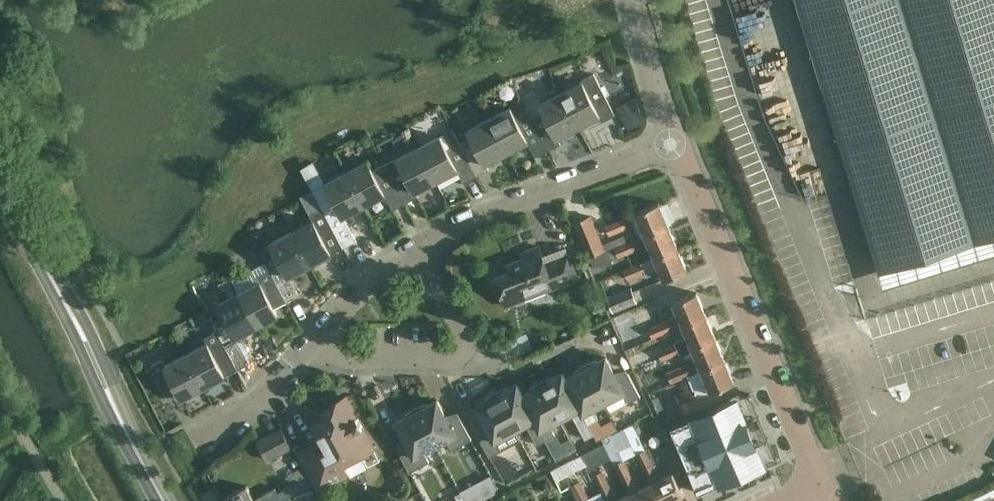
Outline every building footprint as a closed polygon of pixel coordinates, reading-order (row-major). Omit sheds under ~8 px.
[(884,286),(885,286),(880,271),(993,236),(993,0),(797,0),(884,286)] [(773,27),(741,36),(761,110),(792,101),(785,73),(774,76),(770,62),(781,59),(773,27)] [(582,82),(561,93),(579,127),(599,116),(602,121),(615,114),(598,82),(594,74),(581,80),(582,82)] [(561,93),(540,104),(538,101),(526,107),(528,110),(531,117),(548,150),(561,143),(558,138),(579,127),(561,93)] [(617,107),(628,131),(646,122),(635,99),(617,107)] [(528,110),(515,117),(509,107),(489,118),(507,152),(528,141),(535,156),(548,150),(531,117),(528,110)] [(471,137),(460,143),(476,175),(489,169),(486,163),(507,152),(489,118),(467,129),(471,137)] [(476,175),(460,143),(452,128),(418,146),(436,180),(457,169),(464,182),(476,175)] [(385,163),(405,202),(418,196),(416,191),(436,180),(418,146),(397,157),(398,158),(386,165),(385,163)] [(367,160),(346,171),(364,205),(385,194),(393,209),(405,202),(385,163),(372,170),(367,160)] [(346,171),(313,189),(343,247),(356,240),(343,216),(364,205),(346,171)] [(310,264),(343,247),(313,189),(322,207),(310,214),(313,219),(292,230),(310,264)] [(636,211),(644,230),(645,234),(668,224),(659,202),(636,211)] [(588,256),(604,249),(591,216),(574,222),(588,256)] [(626,227),(622,217),(605,224),(609,234),(626,227)] [(636,249),(649,244),(654,256),(678,247),(668,224),(645,234),(626,241),(623,234),(603,243),(606,251),(590,257),(594,267),(637,250),(636,249)] [(281,262),(270,268),(287,300),(299,294),(289,275),(310,264),(292,230),(271,242),(281,262)] [(508,263),(511,270),(494,276),(506,306),(578,278),(568,254),(545,262),(539,246),(521,252),(523,257),(508,263)] [(624,269),(628,278),(658,266),(664,279),(687,270),(678,247),(654,256),(624,269)] [(260,280),(239,291),(257,326),(278,314),(274,307),(287,300),(270,268),(257,275),(260,280)] [(637,302),(632,288),(607,298),(613,312),(637,302)] [(648,328),(652,337),(683,325),(706,315),(696,292),(679,299),(675,290),(657,298),(661,308),(674,302),(679,315),(648,328)] [(236,337),(257,326),(239,291),(217,303),(225,318),(213,324),(217,331),(237,368),(249,361),(236,337)] [(692,347),(715,337),(706,315),(683,325),(692,347)] [(207,343),(186,354),(203,387),(224,376),(224,375),(237,368),(217,331),(204,338),(207,343)] [(274,336),(265,340),(270,350),(278,346),(274,336)] [(692,347),(697,359),(666,372),(671,383),(702,370),(702,369),(725,359),(715,337),(692,347)] [(662,360),(680,353),(676,343),(657,350),(662,360)] [(183,398),(203,387),(186,354),(165,365),(162,359),(150,365),(167,398),(179,391),(183,398)] [(596,360),(583,364),(603,402),(623,391),(628,402),(640,396),(628,372),(617,378),(606,357),(597,362),(596,360)] [(734,382),(725,359),(702,369),(702,370),(711,391),(698,397),(695,388),(676,395),(684,413),(720,399),(716,389),(734,382)] [(580,407),(586,419),(588,423),(598,418),(592,408),(603,402),(583,364),(573,372),(574,374),(566,378),(580,407)] [(541,380),(560,418),(572,412),(586,438),(594,434),(588,423),(586,419),(580,407),(566,378),(563,373),(554,378),(553,376),(541,380)] [(531,390),(523,394),(523,395),(535,418),(534,418),(545,439),(555,434),(549,424),(560,418),(541,380),(530,389),(531,390)] [(495,391),(515,429),(526,423),(537,444),(545,439),(534,418),(535,418),(523,395),(523,394),(518,384),(509,389),(508,387),(495,391)] [(477,433),(489,456),(501,450),(496,439),(515,429),(495,391),(485,399),(485,401),(476,406),(488,427),(477,433)] [(303,456),(296,444),(295,444),(319,489),(367,463),(361,453),(373,447),(347,397),(332,405),(335,411),(314,423),(325,444),(303,456)] [(415,407),(435,444),(446,438),(452,449),(472,438),(459,415),(449,421),(437,399),(428,404),(428,403),(415,407)] [(753,436),(752,434),(737,399),(669,428),(690,479),(700,475),(705,486),(764,462),(760,453),(772,448),(765,431),(753,436)] [(424,450),(435,444),(415,407),(404,415),(405,417),(396,422),(408,443),(397,448),(409,472),(429,461),(424,450)] [(268,459),(291,447),(280,428),(258,440),(268,459)] [(651,483),(650,483),(639,489),(611,433),(603,436),(601,437),(604,443),(610,455),(629,494),(633,500),(660,500),(651,483)] [(566,442),(564,448),(567,454),(577,448),(571,439),(566,442)] [(650,483),(651,483),(660,500),(670,500),(684,494),(673,472),(661,478),(646,448),(645,449),(642,442),(632,447),(650,483)] [(629,494),(617,500),(598,460),(610,455),(604,443),(583,453),(588,464),(601,491),(606,500),(633,500),(629,494)] [(564,475),(574,470),(588,464),(583,453),(569,460),(551,470),(556,481),(565,477),(564,475)] [(499,464),(497,465),(504,479),(515,473),(508,459),(506,460),(505,458),(498,462),(499,464)] [(500,491),(489,471),(475,478),(486,499),(500,491)] [(293,493),(311,484),(307,476),(278,492),(275,487),(254,499),(247,485),(222,499),(224,500),(279,500),(293,493)] [(571,486),(578,500),(606,500),(601,491),(588,498),(579,479),(570,484),(571,486)] [(315,491),(311,484),(293,493),(298,500),(315,491)]
